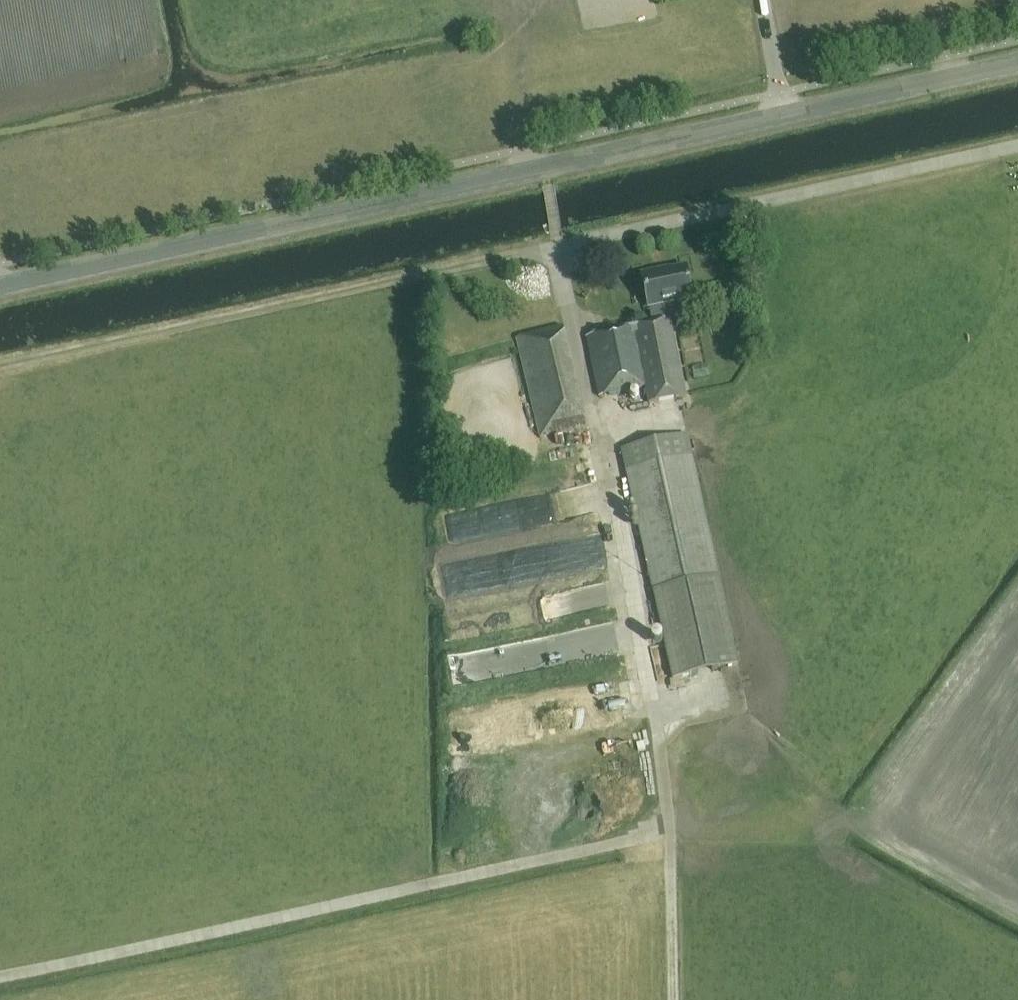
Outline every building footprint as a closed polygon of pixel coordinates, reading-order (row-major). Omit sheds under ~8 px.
[(692,300),(685,268),(660,273),(660,272),(641,276),(648,309),(649,309),(652,325),(586,338),(599,398),(645,389),(649,406),(685,398),(669,321),(666,322),(663,306),(692,300)] [(539,438),(586,427),(562,326),(516,337),(539,438)] [(673,679),(740,664),(688,434),(622,449),(673,679)] [(601,509),(545,522),(549,539),(605,526),(601,509)] [(600,620),(616,616),(613,605),(597,609),(600,620)]
